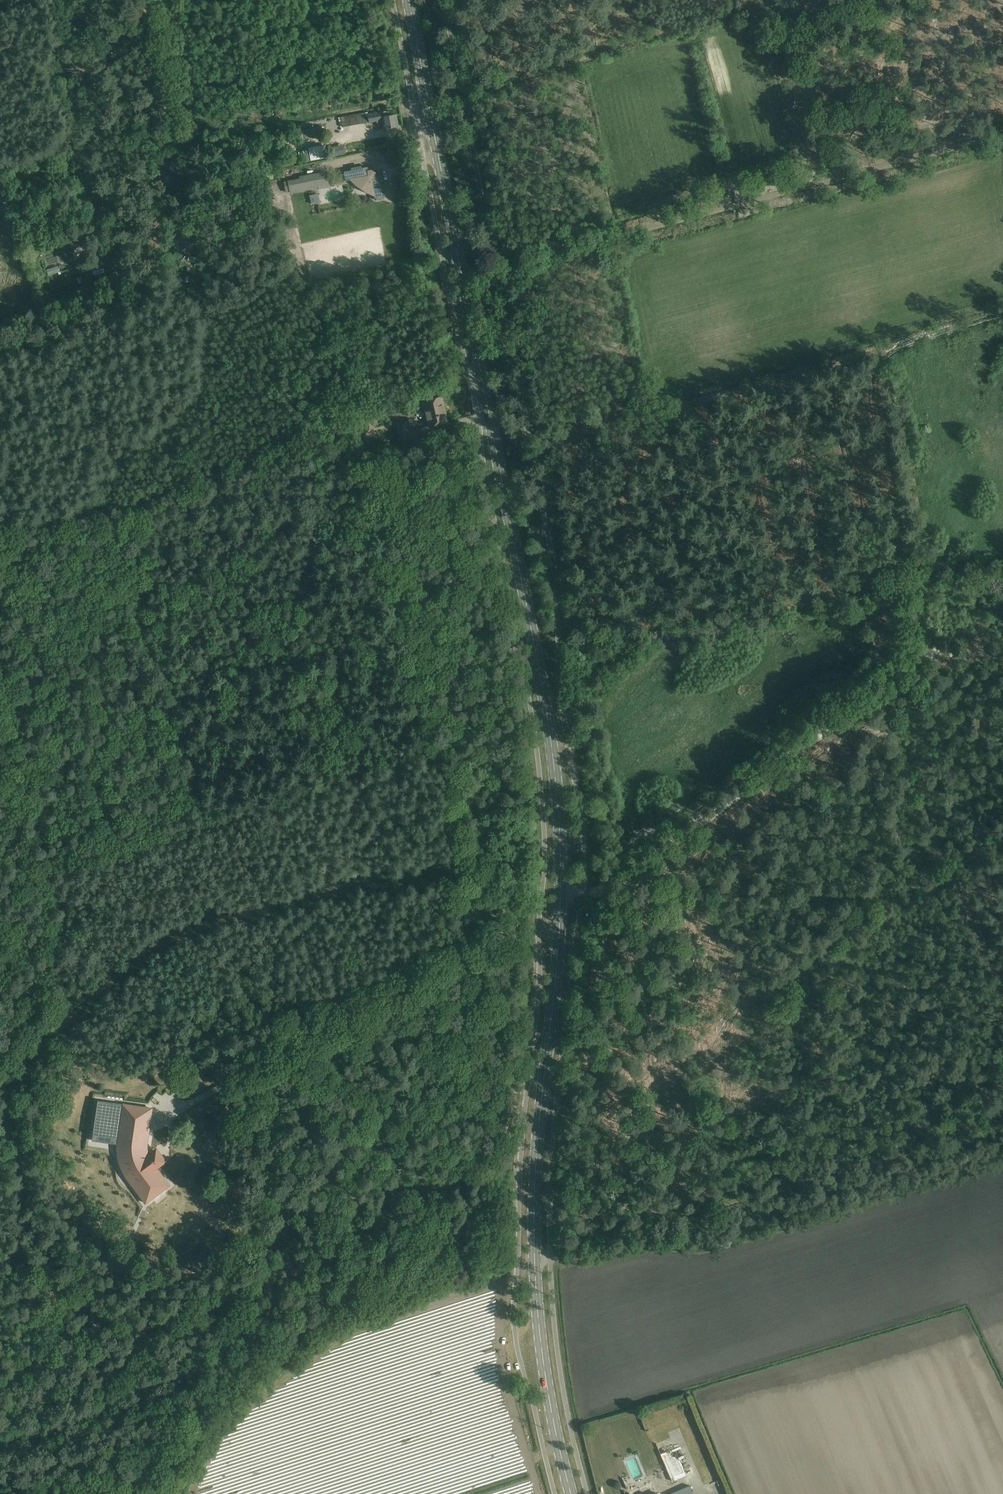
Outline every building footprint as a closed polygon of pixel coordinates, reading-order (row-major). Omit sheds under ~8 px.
[(341,117),(343,127),(377,120),(377,122),(382,121),(384,129),(399,126),(396,113),(390,115),(389,110),(368,114),(368,112),(341,117)] [(305,138),(323,134),(321,126),(304,130),(305,138)] [(307,147),(309,161),(323,160),(321,145),(307,147)] [(344,145),(338,146),(340,155),(346,154),(344,145)] [(374,196),(375,200),(384,198),(382,190),(384,190),(383,181),(380,181),(379,176),(376,176),(375,173),(372,171),(368,171),(367,168),(361,169),(361,166),(351,168),(352,169),(344,171),(346,181),(351,180),(356,185),(362,189),(368,193),(374,196)] [(284,182),(286,193),(290,192),(290,193),(317,188),(317,187),(329,184),(327,172),(315,174),(315,173),(299,176),(300,179),(284,182)] [(75,254),(86,250),(83,240),(72,243),(75,254)] [(206,254),(207,251),(203,250),(205,245),(201,243),(198,251),(206,254)] [(58,266),(47,270),(48,275),(60,272),(58,266)] [(186,286),(177,279),(172,284),(180,292),(186,286)] [(444,406),(442,396),(423,401),(429,426),(448,421),(446,411),(445,411),(445,412),(443,406),(444,406)] [(406,423),(396,425),(401,443),(422,437),(420,428),(408,431),(406,423)] [(363,432),(359,436),(365,441),(368,436),(363,432)] [(80,931),(48,1038),(126,1064),(120,1078),(113,1104),(110,1145),(113,1184),(145,1256),(223,1215),(214,1195),(223,1192),(223,1188),(212,1193),(203,1174),(219,1165),(212,1154),(209,1139),(212,1119),(226,1076),(213,1071),(242,982),(80,931)] [(110,1237),(119,1241),(122,1234),(113,1230),(110,1237)] [(675,1448),(661,1452),(669,1480),(683,1476),(675,1448)]
